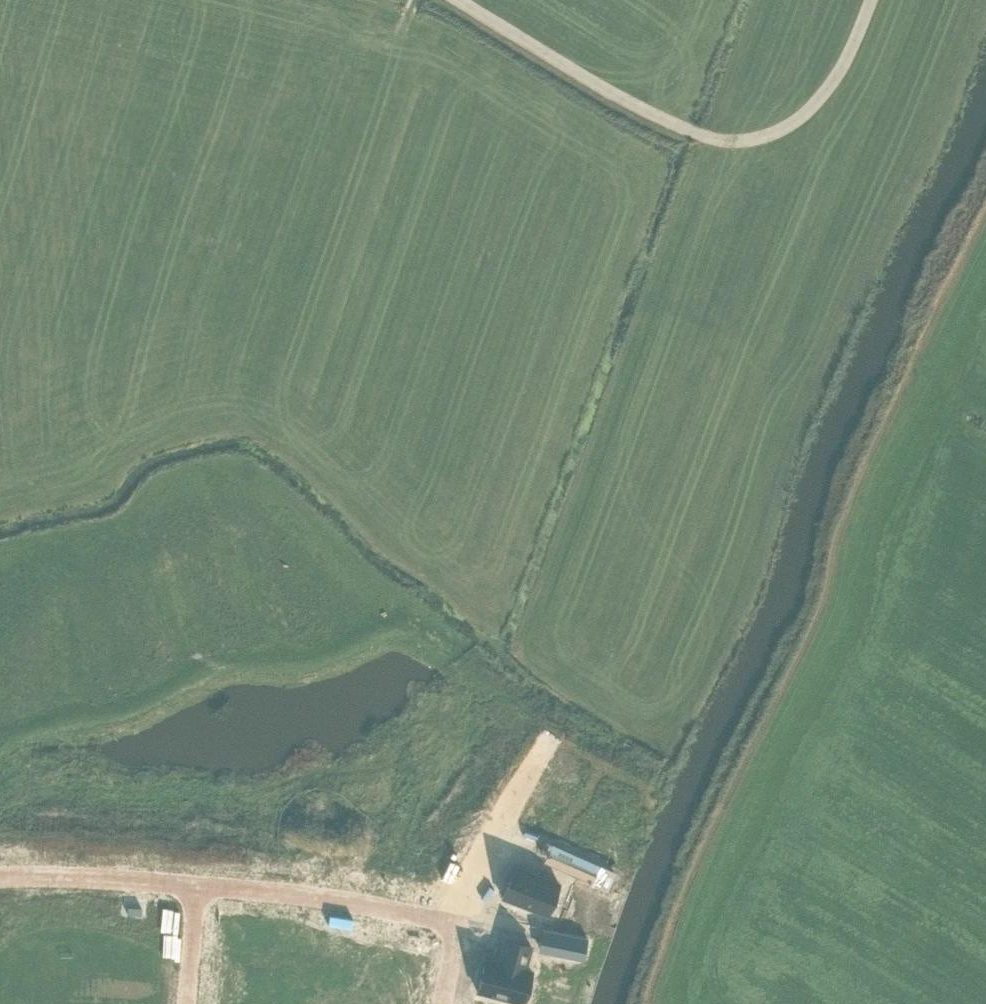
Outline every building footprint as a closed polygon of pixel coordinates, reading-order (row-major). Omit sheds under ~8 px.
[(597,864),(552,844),(544,860),(590,880),(597,864)] [(514,863),(502,894),(546,912),(559,881),(514,863)] [(587,937),(542,929),(539,947),(583,955),(587,937)] [(529,943),(504,937),(497,961),(484,957),(476,990),(522,1002),(530,969),(523,967),(529,943)] [(388,945),(383,973),(421,980),(427,953),(388,945)] [(225,983),(224,991),(261,994),(262,972),(226,968),(225,976),(225,983)]
